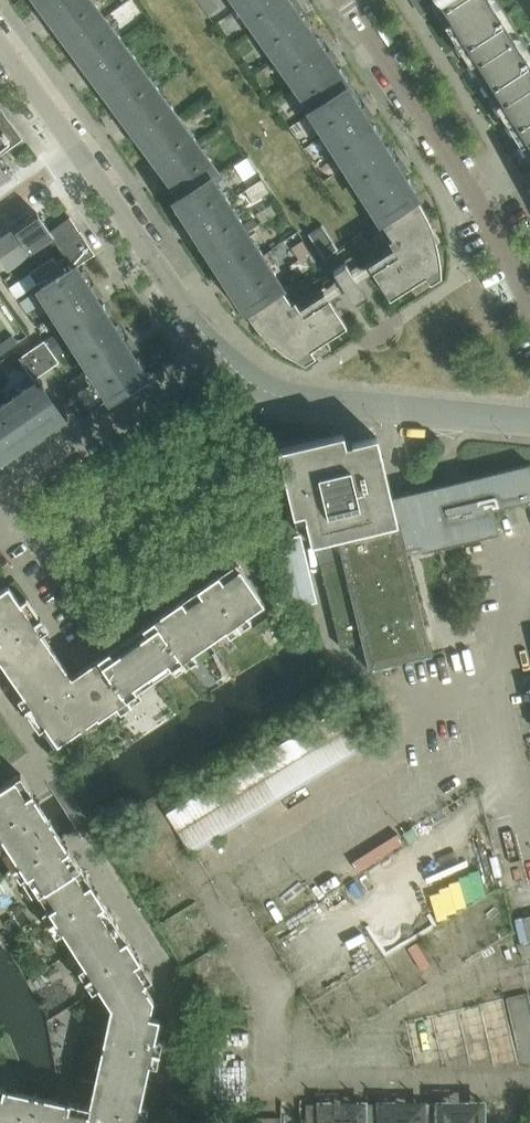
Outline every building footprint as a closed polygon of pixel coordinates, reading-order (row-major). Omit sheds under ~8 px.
[(70,43),(104,18),(91,0),(38,0),(47,13),(44,15),(51,25),(54,22),(70,43)] [(240,6),(277,58),(311,33),(296,12),(300,10),(292,0),(290,3),(288,0),(248,0),(240,6)] [(529,160),(529,62),(491,0),(429,0),(529,160)] [(85,64),(81,66),(89,76),(92,73),(107,94),(141,69),(104,18),(70,43),(85,64)] [(311,33),(277,58),(313,108),(348,86),(333,64),(337,62),(329,52),(327,55),(311,33)] [(129,124),(145,145),(179,120),(141,69),(107,94),(123,116),(119,117),(127,127),(129,124)] [(348,86),(313,108),(311,110),(346,165),(382,142),(368,120),(371,119),(364,108),(362,111),(349,90),(351,89),(348,86)] [(1,116),(5,114),(0,108),(0,155),(22,139),(22,140),(23,139),(9,120),(10,119),(9,119),(5,121),(1,116)] [(218,172),(179,120),(145,145),(161,167),(157,168),(165,178),(167,175),(182,195),(218,172)] [(382,142),(346,165),(381,220),(417,197),(402,173),(406,172),(399,161),(396,164),(382,142)] [(12,175),(8,169),(6,165),(6,166),(0,157),(0,184),(12,175)] [(191,224),(187,225),(194,236),(196,233),(211,255),(247,232),(214,180),(220,176),(218,172),(182,195),(175,200),(191,224)] [(389,240),(393,247),(368,263),(390,298),(426,274),(430,282),(441,275),(440,265),(439,251),(437,242),(434,231),(430,221),(425,211),(420,202),(417,197),(381,220),(392,238),(389,240)] [(44,221),(42,217),(41,218),(37,212),(14,228),(27,248),(51,232),(50,231),(44,221)] [(73,228),(76,225),(70,216),(69,217),(69,218),(50,231),(51,232),(75,266),(76,267),(76,266),(94,254),(95,255),(96,255),(89,245),(80,232),(81,231),(80,231),(76,233),(73,228)] [(323,225),(309,234),(324,258),(338,249),(323,225)] [(4,264),(27,248),(14,228),(0,237),(0,259),(4,264)] [(225,277),(221,278),(228,289),(231,286),(246,310),(282,286),(247,232),(211,255),(225,277)] [(369,244),(362,233),(354,238),(361,250),(369,244)] [(39,267),(46,279),(54,274),(46,262),(39,267)] [(334,270),(353,301),(365,293),(346,263),(334,270)] [(40,288),(75,344),(111,321),(97,298),(100,297),(93,286),(91,289),(76,266),(76,267),(75,266),(40,288)] [(39,267),(30,272),(38,284),(46,279),(39,267)] [(282,286),(246,310),(252,319),(258,325),(268,337),(280,347),(285,350),(295,356),(305,362),(315,355),(311,348),(347,325),(325,291),(299,307),(295,300),(291,302),(282,286)] [(131,352),(135,351),(128,340),(125,343),(111,321),(75,344),(110,399),(146,376),(131,352)] [(13,336),(2,344),(7,351),(18,343),(13,336)] [(41,337),(16,354),(34,380),(59,362),(41,337)] [(83,373),(67,383),(74,394),(90,384),(83,373)] [(40,433),(63,416),(42,386),(45,384),(43,380),(39,383),(39,381),(0,408),(0,440),(10,453),(31,439),(32,443),(43,435),(40,433)] [(393,496),(394,497),(392,497),(377,436),(352,442),(352,443),(347,445),(344,434),(278,449),(294,515),(295,521),(306,519),(312,544),(314,543),(313,543),(316,542),(341,646),(341,648),(363,642),(369,668),(431,653),(409,558),(423,555),(422,551),(499,533),(494,509),(529,500),(529,464),(393,496)] [(10,453),(0,440),(0,460),(10,453)] [(291,536),(272,541),(288,606),(314,600),(295,521),(294,515),(287,516),(291,536)] [(264,603),(242,570),(244,569),(239,563),(238,565),(236,562),(181,601),(209,641),(226,630),(230,637),(252,622),(247,615),(264,603)] [(13,678),(54,650),(9,585),(0,591),(0,660),(13,678)] [(197,659),(193,653),(209,641),(181,601),(127,638),(155,679),(171,668),(176,674),(197,659)] [(127,638),(72,676),(100,717),(117,706),(121,712),(143,697),(138,691),(155,679),(127,638)] [(99,718),(100,717),(72,676),(54,650),(13,678),(31,704),(25,709),(25,710),(26,711),(33,707),(44,724),(58,743),(81,727),(83,729),(89,725),(88,723),(98,716),(99,718)] [(347,700),(170,808),(192,846),(371,737),(347,700)] [(0,787),(0,848),(2,851),(51,820),(21,774),(0,787)] [(51,820),(2,851),(32,898),(39,894),(81,867),(69,848),(62,838),(51,820)] [(81,867),(39,894),(75,950),(116,923),(81,867)] [(11,887),(5,877),(0,879),(0,893),(11,887)] [(99,988),(111,1006),(144,985),(152,979),(116,923),(75,950),(85,966),(78,970),(92,992),(99,988)] [(144,985),(111,1006),(111,1007),(96,1074),(145,1085),(149,1064),(157,1066),(163,1041),(155,1039),(159,1018),(149,1016),(153,999),(144,985)] [(89,1105),(85,1122),(136,1122),(137,1118),(145,1120),(148,1106),(140,1104),(145,1085),(96,1074),(89,1105)] [(0,1085),(0,1122),(30,1122),(37,1093),(0,1085)] [(30,1122),(85,1122),(89,1105),(78,1102),(37,1093),(30,1122)]
